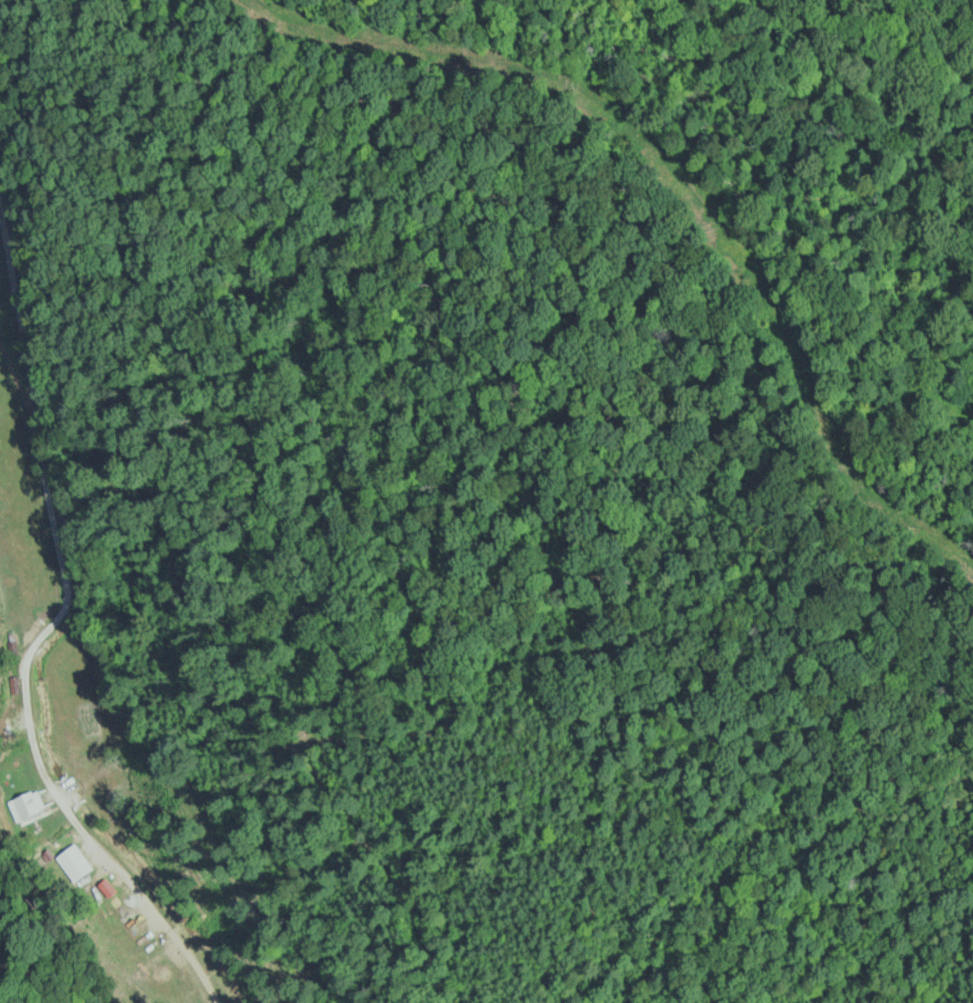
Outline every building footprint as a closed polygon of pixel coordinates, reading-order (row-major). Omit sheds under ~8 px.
[(6,805),(17,823),(46,806),(35,788),(6,805)]
